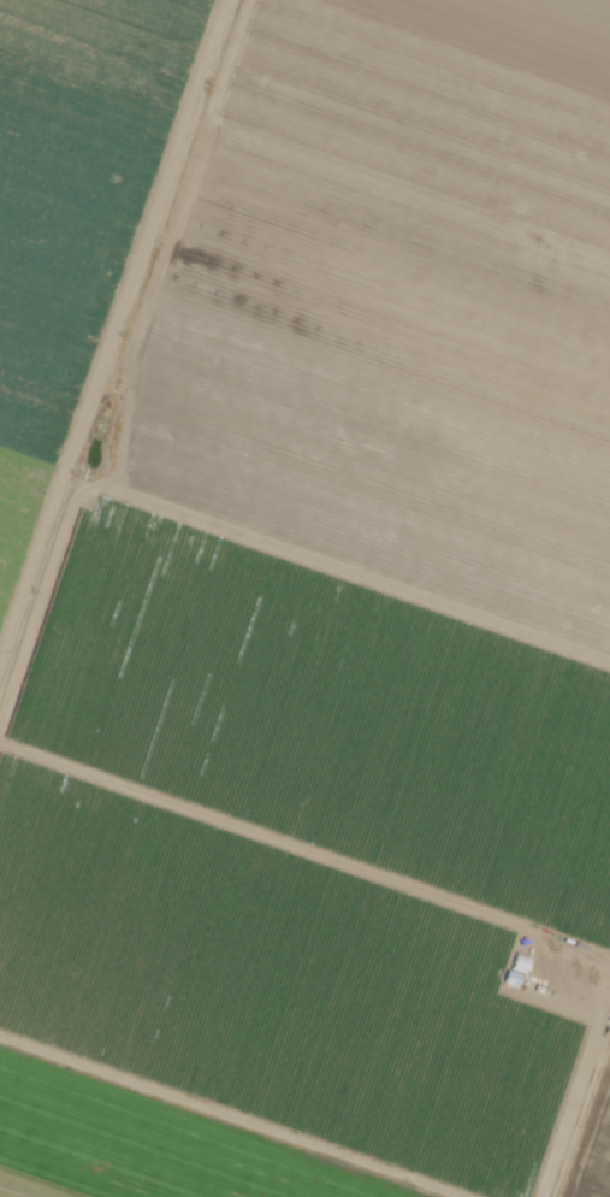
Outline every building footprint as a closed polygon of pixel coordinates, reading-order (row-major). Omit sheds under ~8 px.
[(563,1003),(579,957),(536,943),(521,989),(563,1003)] [(521,983),(523,977),(508,972),(504,984),(520,989),(521,983)]
